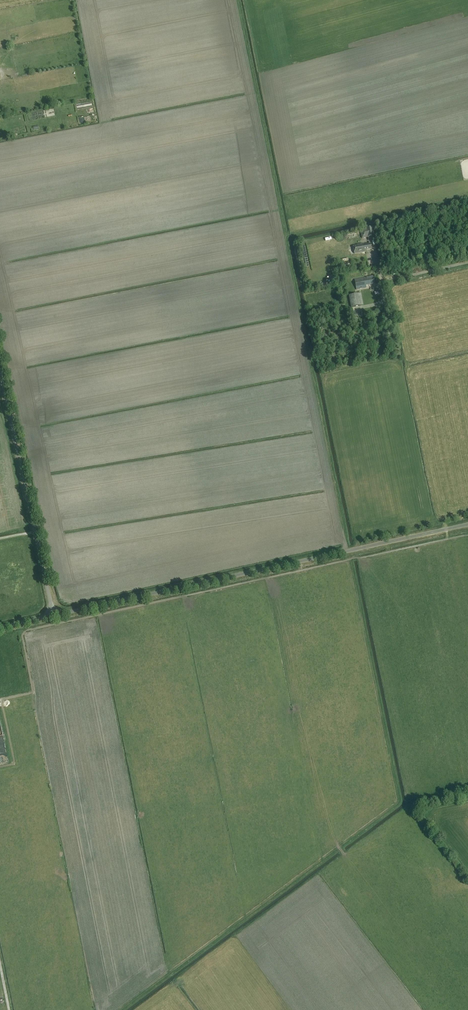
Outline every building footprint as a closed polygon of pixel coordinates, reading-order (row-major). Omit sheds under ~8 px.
[(376,227),(366,229),(367,237),(374,236),(375,239),(378,238),(376,227)] [(367,250),(371,249),(370,244),(365,245),(364,243),(354,245),(356,254),(367,252),(367,250)] [(366,285),(374,283),(373,276),(354,280),(356,289),(366,287),(366,285)] [(361,293),(349,296),(351,307),(363,305),(361,293)]
